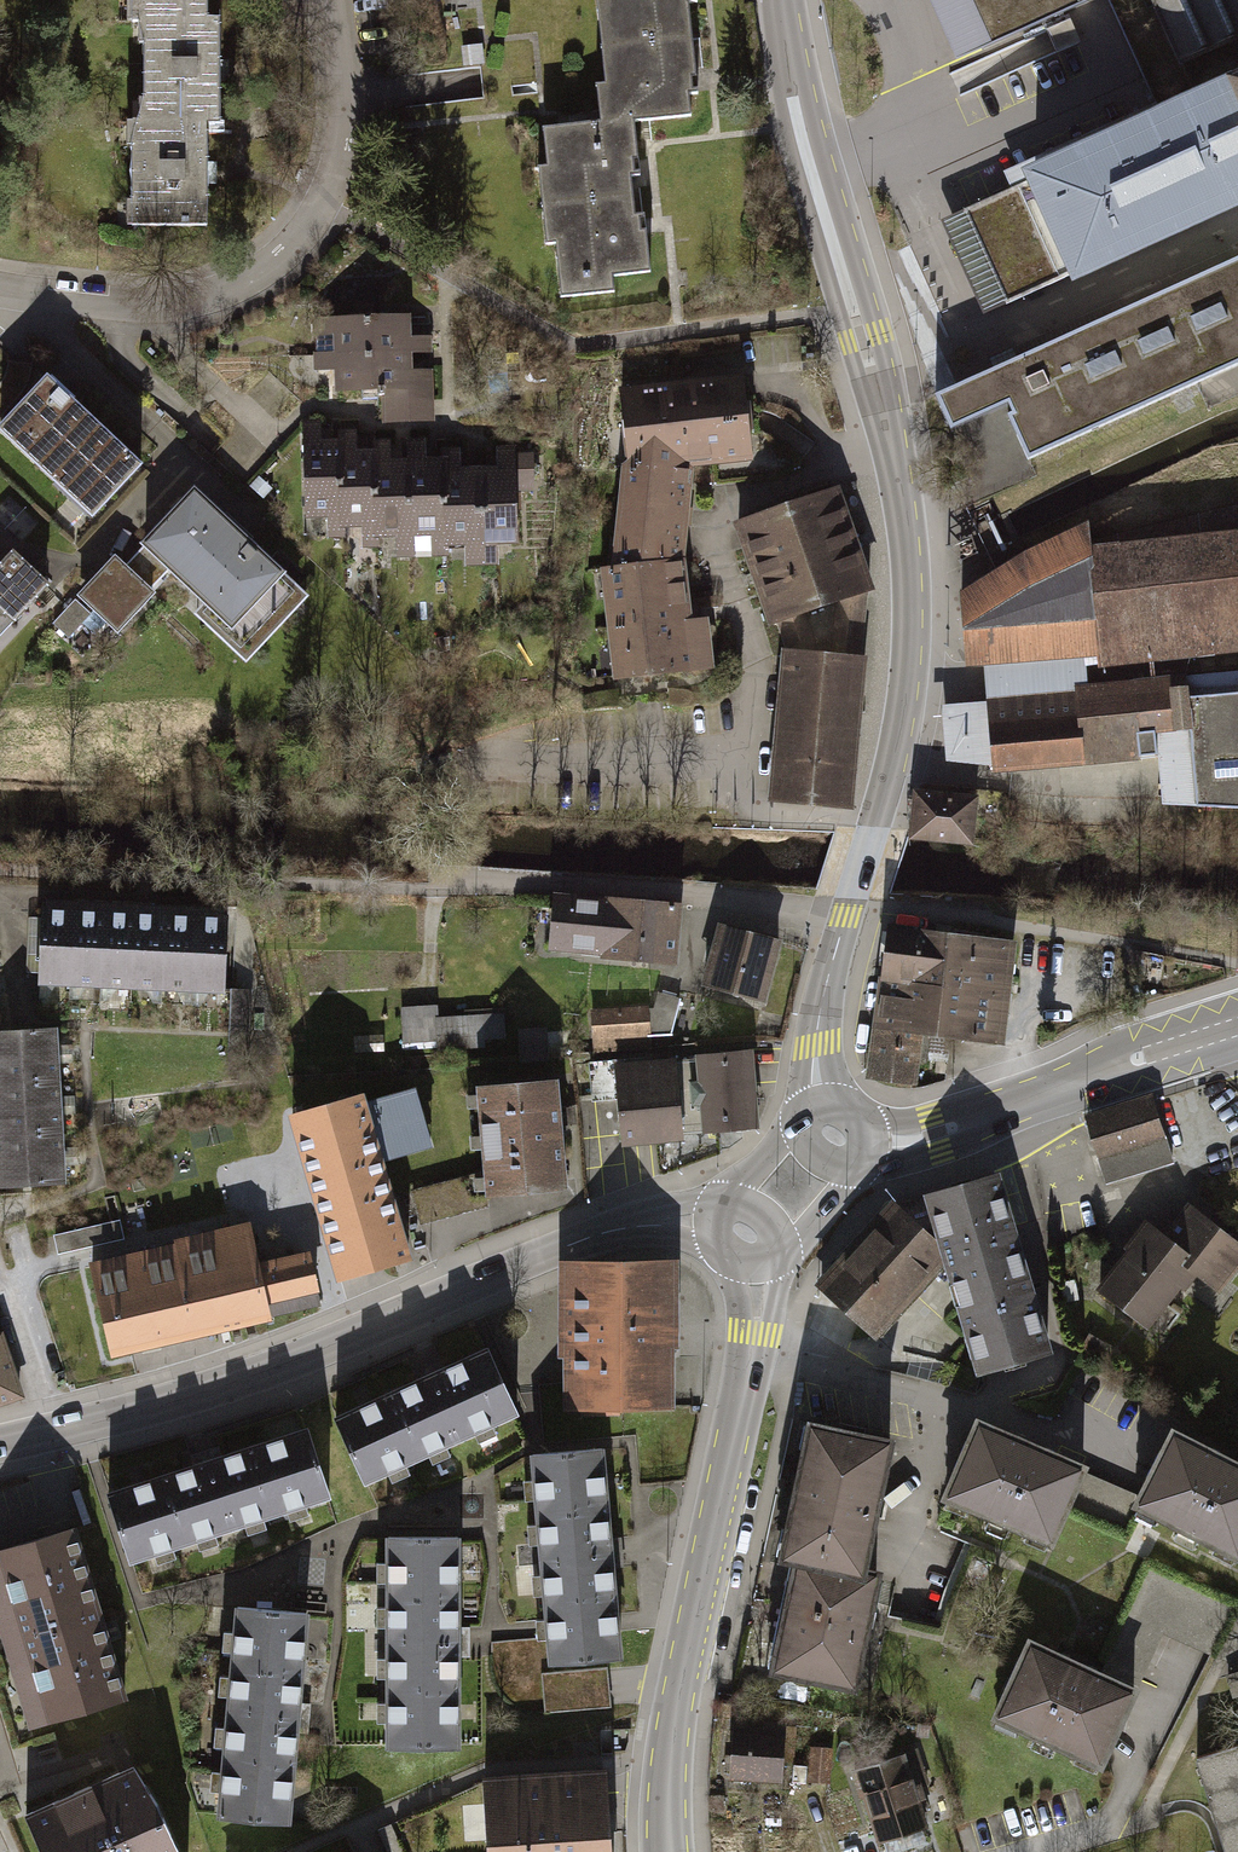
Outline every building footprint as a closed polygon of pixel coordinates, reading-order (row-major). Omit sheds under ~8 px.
[(124,27),(151,27),(149,121),(133,121),(131,217),(209,219),(211,123),(223,124),(226,18),(206,18),(206,0),(124,0),(124,27)] [(601,44),(692,35),(688,0),(597,0),(601,44)] [(987,44),(1086,0),(967,0),(987,44)] [(1177,60),(1237,33),(1237,0),(1150,0),(1177,60)] [(1069,19),(1045,30),(1058,53),(1081,43),(1069,19)] [(697,81),(692,35),(601,44),(605,82),(597,83),(600,114),(601,120),(634,117),(645,116),(691,111),(689,90),(697,90),(697,81)] [(1020,181),(1022,185),(1049,245),(1065,277),(1065,280),(1164,237),(1198,222),(1237,204),(1237,88),(1229,92),(1020,181)] [(538,165),(542,205),(633,196),(630,173),(639,172),(639,164),(634,117),(601,120),(544,126),(548,165),(538,165)] [(1022,185),(962,211),(1005,307),(1065,280),(1022,185)] [(634,213),(633,196),(542,205),(546,241),(556,240),(562,294),(614,289),(612,273),(650,269),(645,224),(644,212),(634,213)] [(1237,368),(1237,260),(934,397),(950,433),(1004,408),(1008,417),(1005,418),(1025,463),(1237,368)] [(411,316),(333,318),(334,355),(412,353),(411,336),(411,316)] [(412,353),(334,355),(335,393),(382,392),(413,391),(412,371),(412,353)] [(48,375),(0,425),(0,435),(90,519),(143,464),(48,375)] [(756,467),(744,378),(620,393),(629,466),(613,573),(599,574),(616,688),(718,674),(711,623),(694,626),(687,564),(693,473),(756,467)] [(434,391),(382,392),(382,419),(434,418),(434,391)] [(307,519),(342,519),(340,451),(340,440),(323,440),(305,440),(307,519)] [(377,528),(376,459),(376,450),(359,451),(340,451),(342,519),(342,529),(377,528)] [(416,537),(414,458),(393,459),(376,459),(377,528),(377,538),(416,537)] [(428,458),(414,458),(416,537),(450,536),(448,469),(448,458),(428,458)] [(499,468),(481,468),(483,547),(522,546),(520,487),(537,487),(536,470),(518,470),(518,467),(499,468)] [(483,547),(481,468),(463,468),(448,469),(450,536),(450,548),(483,547)] [(279,564),(187,477),(135,533),(227,619),(279,564)] [(869,599),(835,495),(739,528),(775,634),(782,631),(791,658),(779,806),(851,812),(864,661),(869,599)] [(1093,516),(1093,515),(1092,511),(962,571),(969,653),(985,651),(989,691),(944,695),(949,761),(1047,752),(1033,758),(1130,750),(1123,753),(1161,749),(1167,815),(1237,809),(1237,503),(1093,516)] [(12,549),(0,560),(0,634),(49,586),(12,549)] [(119,629),(155,590),(115,553),(78,592),(119,629)] [(80,594),(55,621),(71,636),(96,609),(80,594)] [(974,801),(917,796),(912,839),(969,845),(974,801)] [(552,949),(677,961),(682,908),(557,895),(552,949)] [(38,980),(226,992),(231,911),(43,899),(38,980)] [(878,1024),(918,1029),(938,1032),(951,935),(891,927),(878,1024)] [(708,989),(760,1003),(777,942),(724,928),(708,989)] [(996,1038),(1008,944),(951,935),(938,1032),(996,1038)] [(682,999),(659,993),(654,1011),(651,1012),(649,1008),(591,1011),(593,1056),(652,1053),(651,1035),(672,1034),(682,999)] [(443,1012),(443,1001),(405,1003),(407,1048),(488,1043),(488,1036),(508,1035),(507,1008),(443,1012)] [(911,1078),(918,1029),(878,1024),(871,1073),(911,1078)] [(56,1030),(0,1032),(0,1182),(64,1179),(56,1030)] [(759,1129),(752,1053),(697,1058),(704,1134),(759,1129)] [(622,1149),(688,1142),(678,1059),(613,1066),(622,1149)] [(561,1180),(553,1072),(468,1079),(476,1186),(561,1180)] [(435,1249),(382,1078),(295,1105),(349,1276),(435,1249)] [(1103,1180),(1173,1160),(1155,1098),(1085,1118),(1103,1180)] [(981,1371),(1047,1351),(996,1177),(930,1196),(981,1371)] [(1141,1323),(1189,1266),(1214,1287),(1237,1258),(1237,1240),(1185,1197),(1159,1227),(1136,1208),(1107,1243),(1116,1250),(1090,1281),(1141,1323)] [(821,1285),(873,1333),(945,1254),(934,1216),(915,1221),(894,1205),(821,1285)] [(124,1218),(57,1227),(59,1249),(127,1240),(124,1218)] [(252,1253),(246,1227),(89,1262),(108,1348),(320,1300),(307,1241),(252,1253)] [(572,1411),(667,1411),(667,1274),(571,1274),(572,1411)] [(0,1336),(0,1404),(21,1397),(1,1335),(0,1336)] [(516,1413),(488,1348),(334,1415),(363,1480),(516,1413)] [(896,1427),(811,1408),(780,1547),(796,1551),(865,1566),(867,1557),(896,1427)] [(1047,1542),(1083,1459),(974,1411),(937,1494),(1047,1542)] [(1237,1546),(1237,1457),(1167,1421),(1126,1502),(1233,1556),(1237,1546)] [(326,1488),(303,1424),(112,1490),(134,1555),(326,1488)] [(624,1655),(606,1449),(527,1457),(546,1662),(624,1655)] [(70,1535),(0,1554),(0,1675),(18,1742),(119,1715),(70,1535)] [(460,1747),(462,1538),(389,1538),(387,1746),(460,1747)] [(771,1666),(857,1685),(884,1561),(867,1557),(865,1566),(796,1551),(771,1666)] [(285,1823),(307,1613),(234,1606),(213,1816),(285,1823)] [(1095,1764),(1132,1681),(1023,1633),(986,1715),(1095,1764)] [(722,1774),(777,1778),(782,1713),(759,1711),(759,1718),(727,1716),(722,1774)] [(1190,1751),(1218,1842),(1221,1851),(1237,1851),(1237,1736),(1190,1751)] [(873,1837),(921,1822),(897,1747),(848,1762),(873,1837)] [(27,1814),(44,1851),(177,1851),(138,1764),(27,1814)] [(608,1766),(482,1775),(487,1851),(615,1851),(608,1766)]
